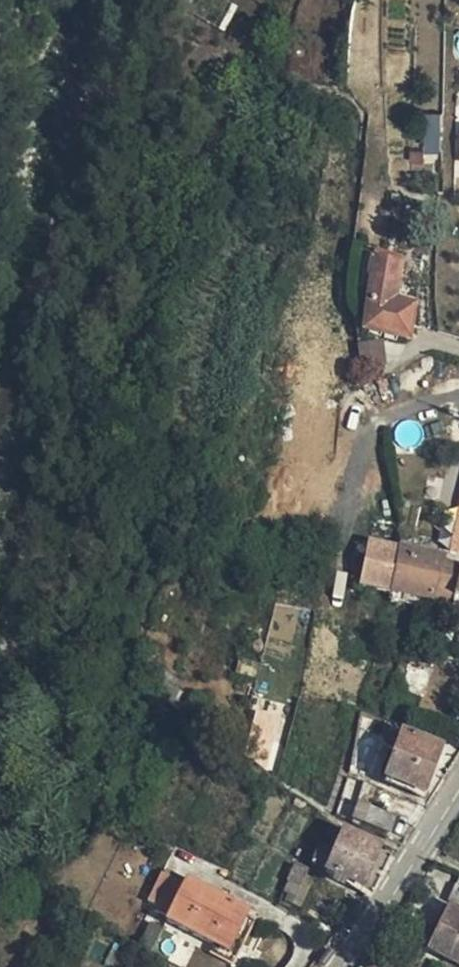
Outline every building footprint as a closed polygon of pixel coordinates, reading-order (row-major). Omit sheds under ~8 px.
[(444,92),(443,109),(458,111),(458,92),(444,92)] [(443,109),(443,128),(457,130),(458,111),(443,109)] [(390,259),(384,286),(404,290),(399,314),(424,318),(426,307),(430,284),(410,280),(418,240),(391,234),(385,257),(390,259)] [(379,309),(399,314),(404,290),(384,286),(379,309)] [(373,325),(377,351),(402,347),(398,322),(373,325)] [(408,569),(415,528),(384,522),(375,562),(408,569)] [(458,543),(458,538),(415,528),(408,569),(437,576),(448,579),(449,579),(458,543)] [(458,543),(449,579),(458,581),(458,543)] [(433,588),(437,576),(408,569),(405,581),(433,588)] [(433,588),(444,592),(448,579),(437,576),(433,588)] [(434,623),(430,635),(446,640),(449,627),(434,623)] [(416,714),(400,758),(439,773),(456,729),(416,714)] [(388,794),(385,809),(410,815),(414,800),(388,794)] [(342,855),(389,873),(399,851),(406,835),(346,810),(343,817),(337,831),(349,835),(342,855)] [(330,828),(337,831),(343,817),(335,814),(330,828)] [(167,879),(177,856),(174,855),(163,878),(167,879)] [(183,897),(181,900),(230,922),(245,929),(261,894),(261,892),(199,864),(199,865),(177,856),(167,879),(174,883),(170,891),(183,897)] [(284,897),(299,902),(308,871),(293,867),(284,897)] [(455,888),(448,903),(458,908),(458,890),(455,888)] [(269,898),(261,894),(245,929),(230,922),(226,930),(249,940),(269,898)] [(458,966),(458,915),(448,910),(429,951),(458,966)]
